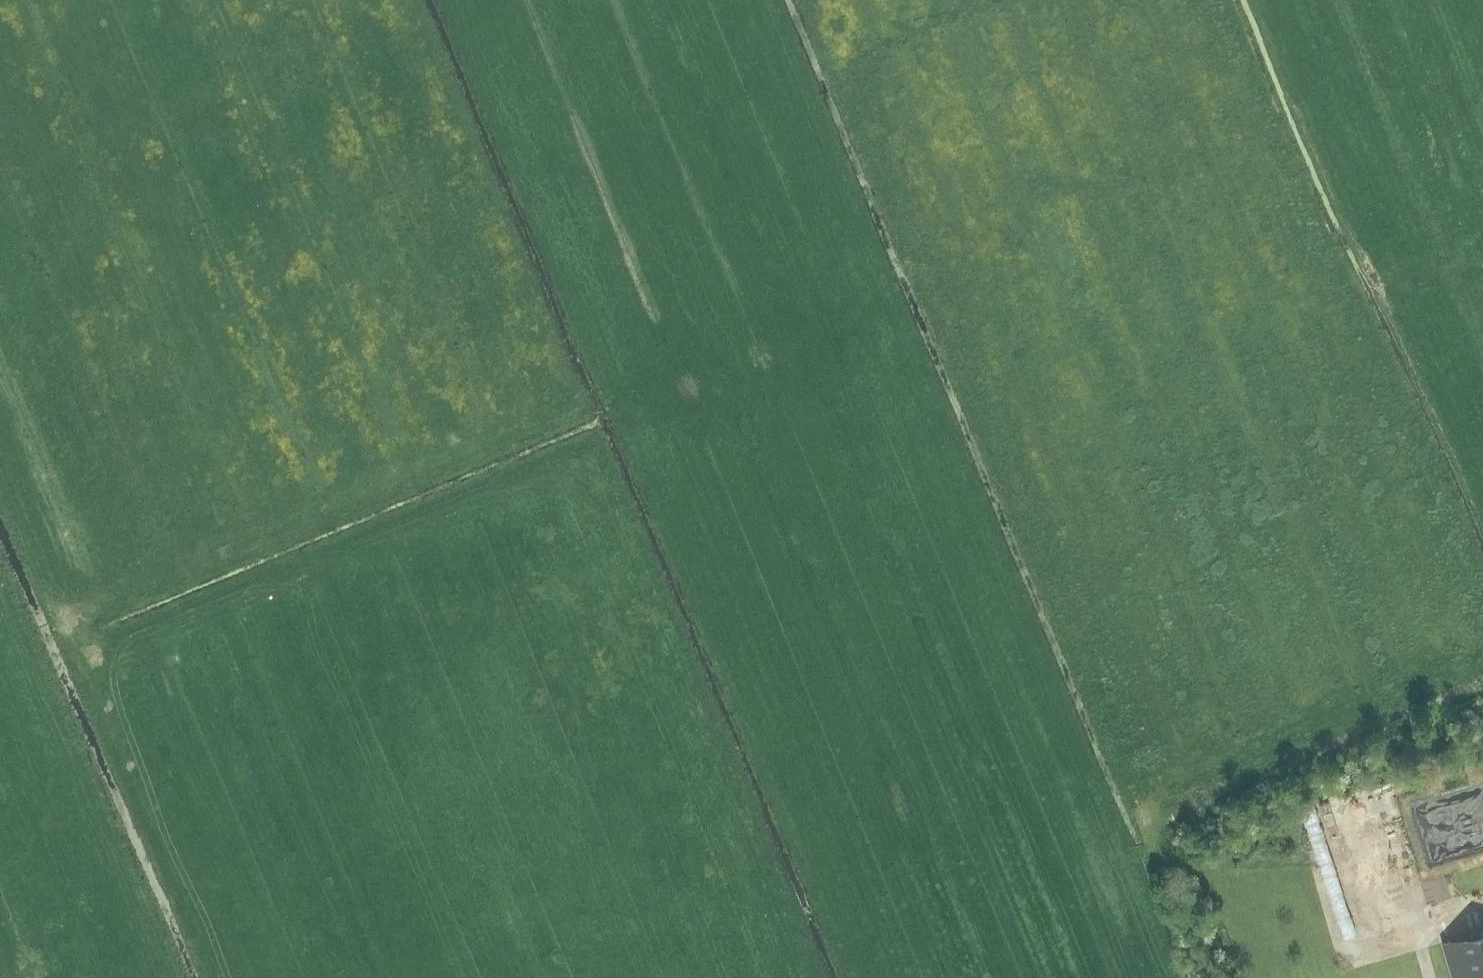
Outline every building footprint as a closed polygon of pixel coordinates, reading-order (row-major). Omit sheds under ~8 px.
[(1315,796),(1301,801),(1323,869),(1336,864),(1315,796)] [(1444,943),(1454,977),(1482,977),(1482,932),(1444,943)]
